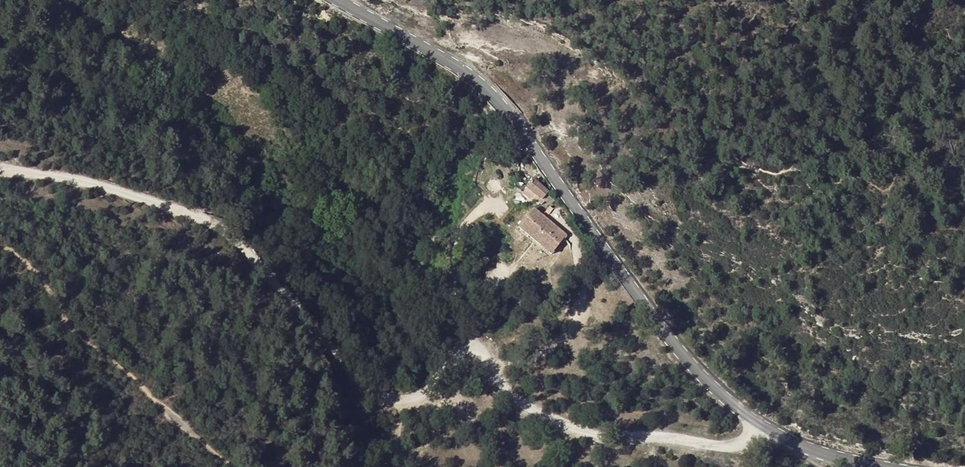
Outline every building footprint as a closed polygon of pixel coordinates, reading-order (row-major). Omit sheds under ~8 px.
[(539,206),(547,198),(528,180),(520,188),(539,206)] [(359,186),(350,188),(354,200),(362,197),(359,186)] [(545,253),(559,236),(525,209),(512,226),(545,253)]
